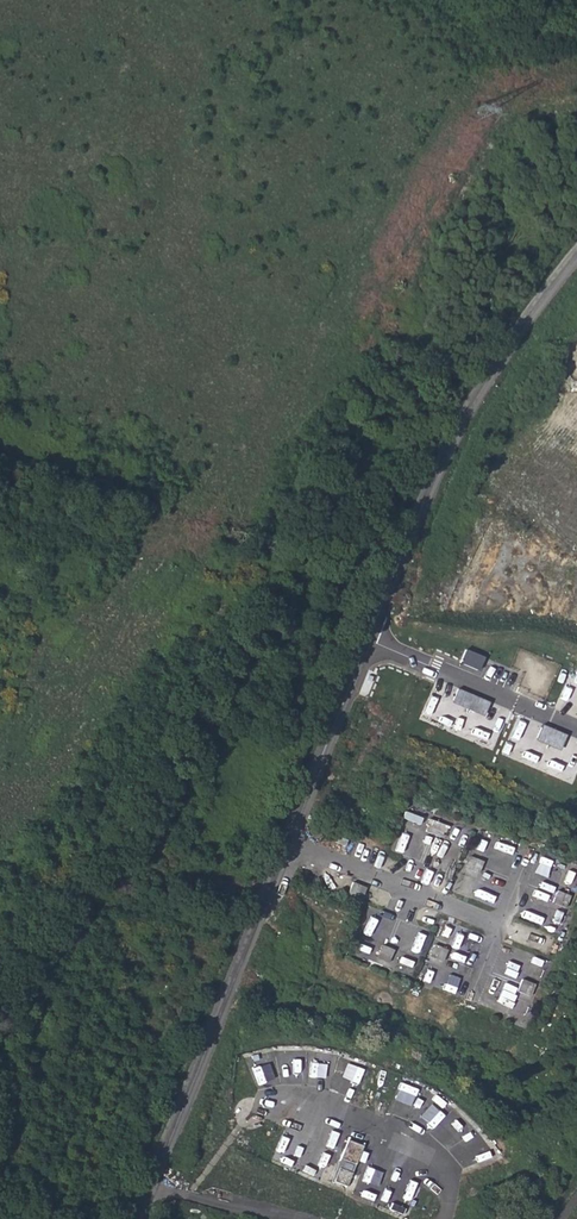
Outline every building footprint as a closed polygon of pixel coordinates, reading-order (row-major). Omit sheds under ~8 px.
[(442,824),(432,820),(430,827),(427,826),(424,831),(440,837),(442,832),(439,831),(442,824)] [(346,840),(335,836),(333,842),(344,846),(346,840)] [(443,843),(439,858),(457,863),(461,848),(443,843)] [(498,845),(495,860),(507,863),(511,848),(498,845)] [(476,858),(469,856),(464,868),(471,870),(476,858)] [(483,861),(476,858),(471,870),(478,873),(483,861)] [(366,887),(352,882),(347,894),(361,900),(366,887)] [(492,903),(497,887),(480,882),(476,898),(492,903)] [(563,893),(556,890),(551,902),(558,905),(563,893)] [(570,895),(563,893),(558,905),(565,908),(570,895)] [(527,899),(523,916),(540,920),(544,903),(527,899)] [(421,948),(427,931),(410,925),(404,942),(421,948)] [(458,943),(472,948),(479,933),(465,927),(458,943)] [(441,947),(434,944),(429,956),(436,959),(441,947)] [(382,945),(379,952),(391,956),(394,950),(382,945)] [(448,949),(441,947),(436,959),(443,962),(448,949)] [(510,947),(504,963),(516,967),(522,952),(510,947)] [(379,952),(376,958),(389,963),(391,956),(379,952)] [(446,970),(440,986),(456,991),(461,975),(446,970)] [(529,981),(522,979),(517,991),(524,994),(529,981)] [(535,984),(529,981),(524,994),(530,996),(535,984)] [(487,1003),(504,1011),(511,996),(494,988),(487,1003)] [(424,1101),(420,1110),(431,1116),(435,1106),(424,1101)] [(295,1158),(302,1142),(286,1135),(279,1151),(295,1158)] [(362,1147),(347,1140),(337,1165),(339,1166),(333,1181),(346,1186),(362,1147)] [(339,1166),(337,1165),(331,1180),(333,1181),(339,1166)] [(380,1190),(388,1173),(373,1165),(365,1183),(380,1190)] [(400,1199),(416,1205),(421,1191),(406,1185),(400,1199)]
